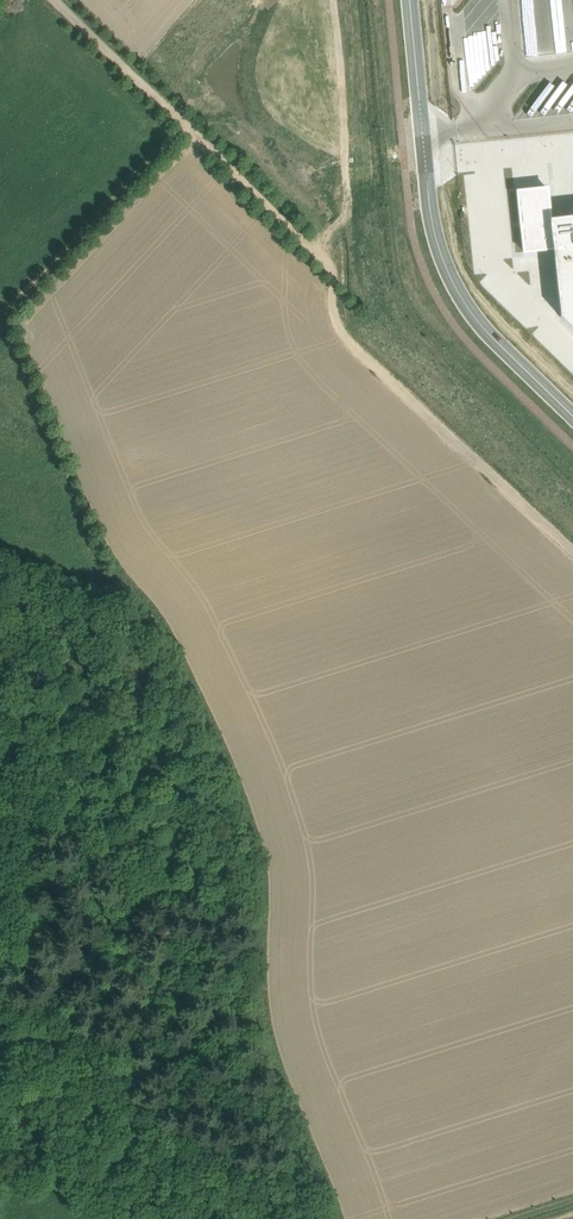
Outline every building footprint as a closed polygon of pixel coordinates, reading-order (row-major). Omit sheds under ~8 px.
[(517,192),(524,252),(551,250),(559,318),(572,332),(572,216),(550,218),(548,189),(517,192)]
